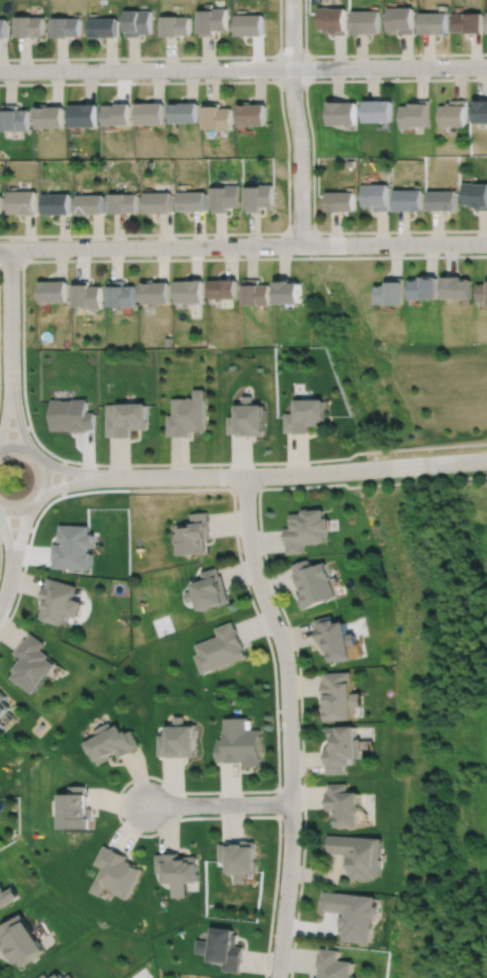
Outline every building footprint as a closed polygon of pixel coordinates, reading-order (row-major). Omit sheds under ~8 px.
[(318,8),(318,31),(331,31),(331,34),(346,34),(345,10),(332,10),(332,8),(318,8)] [(197,12),(197,31),(198,31),(199,35),(214,35),(214,30),(227,29),(226,9),(212,9),(212,11),(197,12)] [(386,9),(387,33),(398,33),(398,35),(413,35),(413,9),(399,9),(398,9),(386,9)] [(123,13),(123,36),(139,36),(139,33),(151,33),(151,11),(136,11),(136,12),(123,13)] [(351,12),(352,33),(380,32),(379,12),(351,12)] [(15,14),(16,34),(31,34),(31,36),(36,36),(36,33),(44,33),(44,15),(32,15),(32,14),(15,14)] [(420,14),(420,36),(448,36),(447,14),(420,14)] [(454,15),(454,34),(465,34),(465,35),(482,35),(482,14),(465,14),(465,15),(454,15)] [(52,16),(52,35),(69,35),(69,34),(81,34),(81,16),(69,16),(69,15),(52,16)] [(90,16),(90,35),(117,35),(117,19),(94,19),(94,16),(90,16)] [(234,16),(235,35),(263,34),(263,16),(234,16)] [(160,17),(160,35),(177,35),(177,34),(190,34),(190,18),(177,18),(177,17),(160,17)] [(441,105),(441,125),(467,125),(467,99),(452,99),(452,102),(448,102),(448,105),(441,105)] [(475,122),(486,122),(486,99),(475,99),(475,122)] [(328,101),(329,125),(357,124),(356,102),(349,102),(349,100),(343,100),(343,101),(334,102),(334,101),(328,101)] [(364,100),(364,121),(392,121),(392,100),(364,100)] [(401,105),(402,128),(415,128),(415,126),(430,125),(429,100),(414,100),(414,103),(409,103),(409,105),(401,105)] [(237,104),(238,125),(266,124),(265,103),(250,103),(250,101),(245,101),(245,104),(237,104)] [(135,103),(135,124),(164,123),(164,102),(135,103)] [(169,102),(169,122),(198,121),(197,102),(169,102)] [(202,106),(203,128),(218,128),(218,130),(232,130),(231,108),(219,108),(219,102),(204,102),(204,106),(202,106)] [(2,104),(2,109),(1,109),(1,129),(29,129),(29,108),(17,109),(17,103),(2,104)] [(35,105),(35,126),(63,126),(63,105),(48,105),(48,103),(42,103),(42,105),(35,105)] [(70,103),(70,125),(97,125),(97,103),(70,103)] [(103,103),(104,123),(130,123),(130,103),(103,103)] [(463,204),(471,204),(471,206),(476,206),(476,209),(486,209),(486,183),(476,183),(476,182),(463,182),(463,204)] [(243,187),(244,209),(245,209),(245,212),(260,212),(260,207),(273,206),(272,184),(258,184),(259,186),(243,187)] [(361,185),(362,206),(369,206),(369,208),(373,208),(373,210),(389,210),(388,184),(361,185)] [(209,187),(209,213),(226,212),(226,207),(239,207),(238,185),(224,185),(224,187),(209,187)] [(394,189),(395,210),(423,210),(422,189),(394,189)] [(8,190),(8,213),(16,212),(16,214),(22,214),(22,213),(27,213),(27,214),(36,214),(36,190),(8,190)] [(429,191),(429,210),(456,209),(456,190),(429,191)] [(176,192),(177,211),(184,211),(184,213),(189,213),(189,211),(204,210),(204,191),(176,192)] [(42,193),(43,213),(70,213),(70,192),(42,193)] [(110,193),(110,213),(127,213),(127,211),(137,211),(137,193),(126,193),(126,192),(110,193)] [(142,193),(142,213),(171,213),(170,192),(142,193)] [(326,192),(326,211),(343,211),(343,210),(354,210),(354,192),(326,192)] [(76,194),(77,213),(104,213),(104,194),(76,194)] [(410,279),(410,299),(438,298),(438,277),(425,277),(425,276),(419,276),(419,279),(410,279)] [(444,277),(444,299),(472,298),(472,279),(463,279),(463,276),(444,277)] [(376,285),(377,303),(387,303),(387,304),(404,304),(404,277),(389,277),(389,282),(387,282),(387,285),(376,285)] [(243,279),(243,285),(242,285),(242,305),(258,305),(258,306),(269,305),(269,284),(258,285),(258,279),(243,279)] [(276,279),(276,304),(301,304),(300,283),(295,283),(295,280),(290,280),(290,279),(276,279)] [(73,284),(73,306),(88,306),(88,308),(102,308),(102,286),(90,286),(90,284),(89,284),(89,280),(74,280),(74,284),(73,284)] [(109,280),(109,286),(108,286),(108,306),(123,305),(124,306),(135,306),(135,285),(124,285),(124,280),(109,280)] [(142,282),(142,303),(146,303),(146,304),(169,304),(168,283),(152,283),(152,280),(147,280),(147,282),(142,282)] [(174,281),(174,304),(202,304),(202,280),(182,280),(182,281),(174,281)] [(208,280),(208,299),(236,299),(236,280),(219,280),(208,280)] [(40,281),(40,302),(68,302),(68,281),(40,281)] [(479,302),(486,302),(486,284),(479,284),(479,302)] [(167,416),(167,437),(174,437),(174,438),(190,438),(190,433),(204,433),(204,390),(193,390),(193,400),(192,400),(191,398),(187,398),(187,400),(185,400),(185,399),(172,399),(172,416),(167,416)] [(227,417),(227,435),(236,435),(236,436),(263,436),(263,406),(252,406),(252,396),(242,397),(243,404),(236,404),(236,406),(235,406),(235,417),(227,417)] [(52,399),(52,430),(72,430),(72,432),(88,432),(88,429),(95,429),(95,412),(88,412),(88,399),(74,399),(74,400),(63,401),(63,399),(52,399)] [(284,413),(284,433),(292,433),(292,434),(308,434),(308,426),(326,426),(326,417),(324,417),(324,400),(294,400),(294,406),(292,406),(292,413),(284,413)] [(107,404),(108,436),(116,436),(116,438),(131,438),(131,429),(149,429),(148,404),(107,404)] [(290,515),(291,525),(292,525),(292,529),(284,529),(285,545),(287,544),(288,555),(304,554),(303,545),(316,544),(316,543),(326,542),(325,533),(329,533),(328,520),(324,520),(323,510),(309,511),(309,510),(302,510),(302,514),(290,515)] [(190,514),(191,525),(180,526),(180,531),(175,532),(176,542),(179,542),(181,554),(208,551),(206,540),(209,539),(209,532),(210,532),(209,520),(207,520),(207,513),(190,514)] [(55,545),(54,558),(55,558),(55,566),(90,567),(91,554),(87,553),(88,545),(84,545),(84,535),(88,535),(89,527),(62,526),(62,534),(61,534),(60,539),(65,540),(65,545),(55,545)] [(293,567),(296,574),(294,574),(300,590),(301,590),(302,592),(300,593),(302,598),(299,599),(303,608),(336,596),(331,581),(331,580),(325,564),(313,569),(309,560),(293,567)] [(202,570),(204,577),(192,581),(194,589),(185,592),(188,601),(196,599),(199,609),(229,600),(225,587),(226,587),(222,573),(220,574),(218,565),(202,570)] [(49,576),(47,584),(45,584),(41,599),(45,600),(40,617),(64,624),(67,614),(78,617),(82,600),(72,597),(75,584),(49,576)] [(315,619),(317,627),(316,627),(319,642),(326,641),(327,647),(326,647),(328,654),(331,653),(332,661),(342,658),(342,660),(353,658),(350,645),(357,643),(354,632),(348,633),(344,620),(336,622),(335,618),(334,618),(333,615),(315,619)] [(233,621),(215,627),(218,635),(195,644),(199,653),(195,655),(202,673),(248,656),(237,628),(236,628),(233,621)] [(31,632),(26,639),(25,638),(14,652),(21,658),(20,659),(13,669),(15,671),(11,677),(33,693),(46,674),(48,675),(56,664),(47,658),(50,655),(41,649),(46,643),(31,632)] [(324,672),(324,680),(322,681),(323,696),(327,696),(327,702),(323,702),(323,712),(327,712),(327,720),(353,719),(352,707),(362,706),(361,692),(352,693),(351,683),(352,683),(352,671),(324,672)] [(7,709),(10,706),(3,699),(6,696),(0,690),(0,716),(7,709)] [(158,735),(159,756),(168,755),(168,757),(195,756),(195,737),(196,737),(196,724),(184,724),(184,716),(174,716),(174,724),(168,724),(168,726),(167,726),(167,735),(158,735)] [(224,718),(225,738),(217,738),(217,761),(225,761),(225,762),(242,762),(242,761),(246,761),(246,767),(255,767),(255,765),(262,764),(261,729),(249,729),(248,717),(224,718)] [(109,722),(93,730),(96,735),(84,741),(85,742),(84,742),(90,754),(91,753),(95,761),(96,760),(98,765),(112,757),(111,755),(115,752),(119,759),(133,752),(132,750),(140,746),(131,730),(127,732),(126,730),(122,732),(118,724),(112,728),(109,722)] [(329,726),(330,743),(331,743),(332,748),(325,748),(326,765),(327,765),(328,774),(345,773),(345,765),(351,765),(351,758),(360,758),(360,750),(362,750),(361,739),(356,739),(356,726),(329,726)] [(329,784),(329,793),(327,793),(327,810),(333,810),(333,817),(337,817),(337,827),(360,827),(359,815),(364,811),(359,806),(359,793),(347,793),(347,783),(329,784)] [(68,786),(68,795),(58,795),(58,829),(89,829),(89,819),(92,819),(91,808),(86,808),(86,794),(85,794),(85,786),(68,786)] [(327,835),(327,845),(328,845),(327,853),(345,854),(344,867),(349,867),(349,875),(351,875),(351,880),(372,881),(372,877),(379,878),(382,839),(327,835)] [(219,844),(220,862),(228,862),(228,875),(235,875),(236,883),(246,883),(245,874),(256,873),(256,842),(249,842),(249,840),(241,840),(241,842),(228,842),(228,844),(219,844)] [(104,845),(94,864),(102,868),(90,891),(100,896),(106,886),(114,890),(113,892),(127,899),(142,870),(136,866),(137,865),(128,860),(127,861),(125,861),(127,856),(112,848),(111,850),(104,845)] [(156,855),(156,873),(163,873),(163,884),(172,883),(172,898),(186,897),(186,883),(198,883),(197,857),(179,857),(179,853),(163,853),(163,855),(156,855)] [(18,898),(12,888),(3,893),(0,888),(0,908),(18,898)] [(323,892),(323,896),(322,896),(321,906),(321,910),(344,913),(343,918),(341,917),(340,927),(340,934),(343,935),(342,941),(370,945),(373,919),(376,919),(377,907),(374,907),(375,898),(323,892)] [(0,929),(0,947),(6,955),(7,955),(14,965),(17,962),(21,968),(44,952),(29,930),(30,929),(20,915),(0,929)] [(213,928),(211,941),(197,940),(195,953),(210,954),(209,962),(224,964),(223,971),(240,973),(241,965),(242,965),(244,947),(236,946),(238,935),(234,934),(235,931),(213,928)] [(320,957),(318,957),(317,968),(318,968),(317,976),(318,976),(318,977),(350,977),(352,963),(338,961),(339,951),(321,949),(320,957)]
